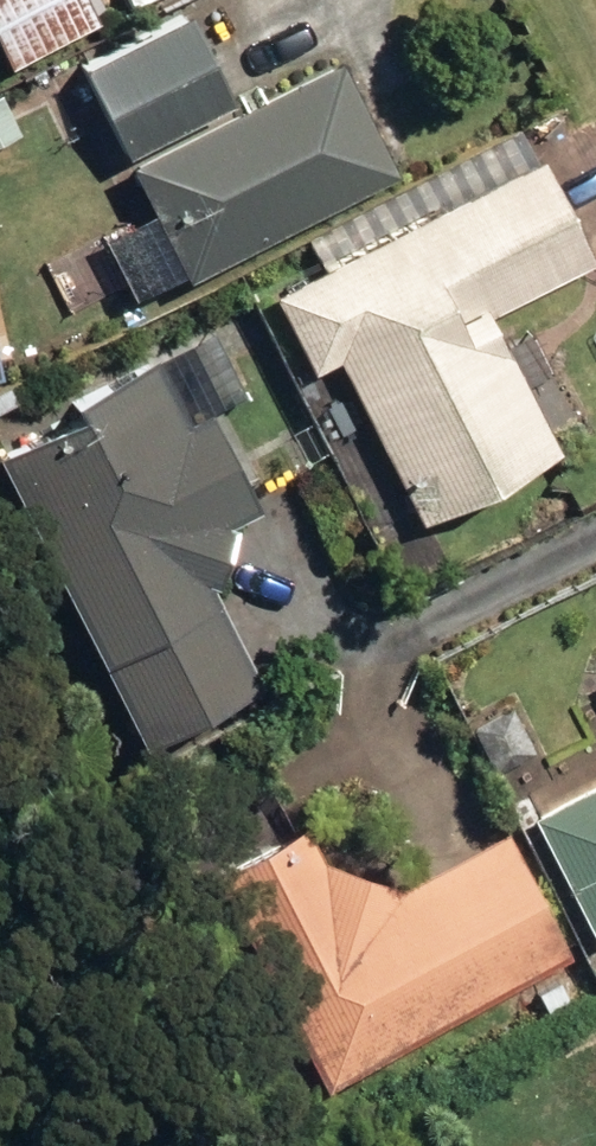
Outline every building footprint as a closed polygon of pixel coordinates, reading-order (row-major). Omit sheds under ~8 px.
[(1,65),(99,19),(90,0),(0,0),(0,63),(1,65)] [(78,64),(123,151),(227,98),(186,12),(78,64)] [(126,163),(184,276),(390,169),(332,56),(126,163)] [(335,358),(418,520),(558,448),(490,316),(595,262),(541,157),(276,292),(316,368),(335,358)] [(137,739),(252,681),(200,575),(212,578),(231,519),(222,517),(251,502),(207,412),(183,424),(147,351),(58,395),(69,416),(0,452),(0,463),(137,739)] [(465,723),(489,762),(528,738),(505,699),(465,723)] [(579,933),(595,925),(595,769),(517,807),(579,933)] [(198,868),(303,1080),(563,951),(502,829),(401,880),(313,850),(298,818),(198,868)] [(518,992),(532,1015),(569,993),(554,970),(518,992)]
